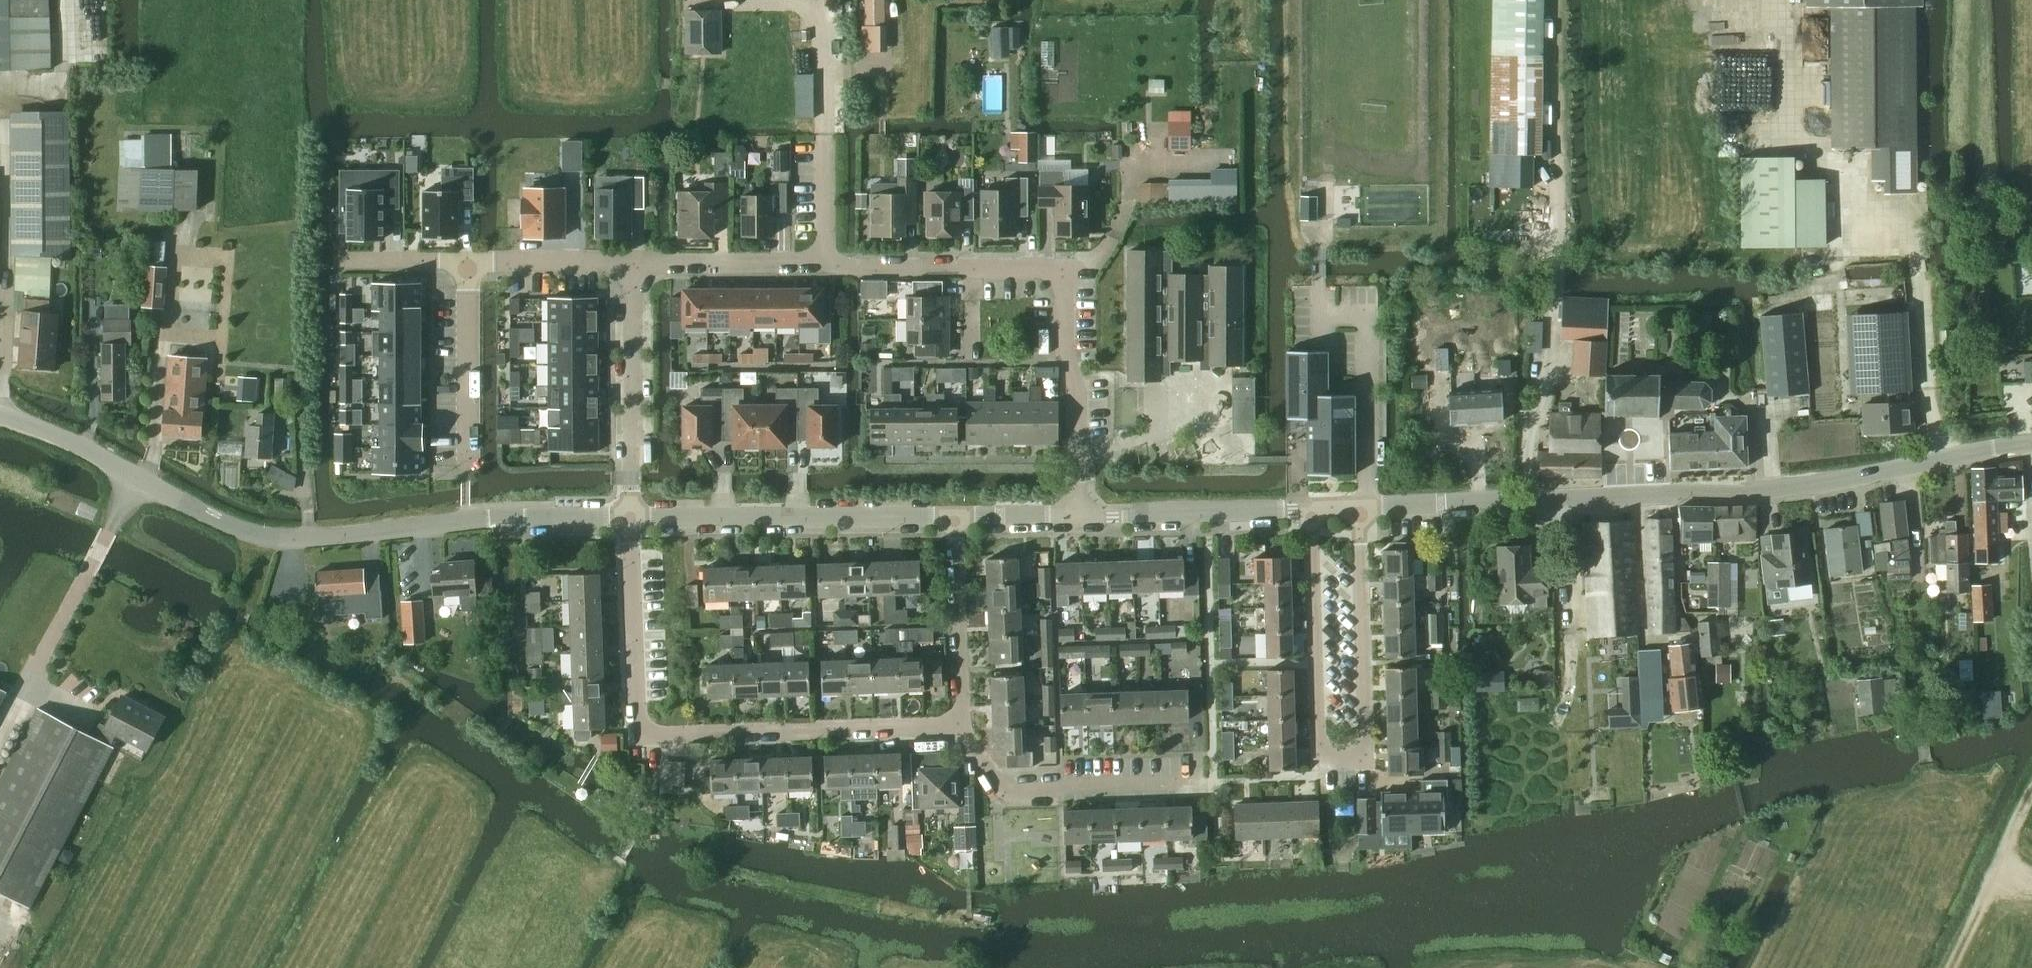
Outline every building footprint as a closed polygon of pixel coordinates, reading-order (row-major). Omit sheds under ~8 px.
[(11,69),(9,0),(0,0),(0,70),(11,69)] [(49,0),(9,0),(11,69),(51,69),(49,0)] [(865,24),(875,24),(875,0),(865,0),(865,24)] [(1489,154),(1490,154),(1540,155),(1541,155),(1542,56),(1543,0),(1492,0),(1491,55),(1489,154)] [(1871,180),(1887,180),(1887,193),(1916,193),(1915,6),(1831,7),(1832,148),(1872,147),(1871,180)] [(686,52),(720,52),(719,10),(685,10),(686,52)] [(862,50),(884,50),(884,26),(861,26),(862,50)] [(992,28),(993,58),(1009,57),(1008,27),(992,28)] [(802,31),(802,41),(810,41),(810,30),(802,31)] [(1149,93),(1164,93),(1165,80),(1149,80),(1149,93)] [(1168,112),(1168,122),(1191,122),(1191,112),(1168,112)] [(69,119),(11,119),(11,253),(69,253),(69,119)] [(1036,132),(1018,132),(1018,163),(1036,163),(1036,132)] [(120,168),(120,210),(195,210),(195,170),(185,169),(185,135),(147,135),(147,168),(120,168)] [(582,141),(563,141),(563,170),(582,170),(582,141)] [(774,170),(786,170),(786,150),(774,150),(774,170)] [(730,162),(730,152),(715,152),(715,177),(730,177),(730,162)] [(745,162),(730,162),(730,177),(730,179),(745,179),(745,162)] [(457,191),(424,191),(424,239),(458,239),(458,199),(473,199),(473,169),(457,169),(457,191)] [(1053,235),(1087,235),(1087,186),(1064,186),(1064,170),(1039,170),(1039,207),(1053,207),(1053,235)] [(348,211),(340,211),(340,233),(348,233),(348,238),(383,238),(383,210),(399,210),(399,171),(383,171),(383,190),(348,190),(348,211)] [(596,237),(629,237),(629,209),(643,209),(643,177),(628,177),(628,191),(596,190),(596,237)] [(1015,209),(1027,209),(1027,178),(1005,178),(1005,191),(981,191),(981,235),(1015,235),(1015,209)] [(903,223),(917,223),(917,179),(899,179),(899,195),(871,195),(871,235),(903,235),(903,223)] [(1793,180),(1740,180),(1740,246),(1796,246),(1826,246),(1825,179),(1793,180)] [(770,182),(770,194),(770,212),(771,212),(786,212),(786,182),(770,182)] [(713,223),(726,223),(726,183),(706,183),(706,192),(678,192),(678,210),(676,213),(676,221),(678,224),(679,236),(713,236),(713,223)] [(1162,183),(1141,183),(1140,203),(1162,203),(1162,183)] [(959,220),(973,220),(973,187),(956,187),(955,193),(925,193),(925,216),(927,216),(927,235),(959,235),(959,220)] [(562,237),(562,189),(525,189),(525,199),(522,199),(522,227),(525,227),(525,237),(562,237)] [(856,194),(856,209),(868,209),(868,193),(856,194)] [(770,212),(770,194),(741,195),(741,235),(771,235),(771,212),(770,212)] [(1301,196),(1300,220),(1317,221),(1317,196),(1301,196)] [(140,307),(164,308),(167,267),(164,267),(166,241),(145,240),(140,307)] [(1242,366),(1242,266),(1208,266),(1208,274),(1171,274),(1171,251),(1128,251),(1128,381),(1160,381),(1160,376),(1170,376),(1170,361),(1200,361),(1200,370),(1211,370),(1211,366),(1242,366)] [(50,254),(16,253),(14,308),(48,308),(50,254)] [(906,320),(949,320),(949,297),(943,297),(942,281),(912,281),(912,297),(906,297),(906,320)] [(380,309),(420,309),(420,284),(372,284),(372,310),(380,310),(380,309)] [(682,326),(706,325),(706,290),(682,290),(682,291),(683,291),(683,297),(669,297),(669,321),(683,321),(683,324),(682,324),(682,326)] [(706,325),(729,325),(729,290),(706,290),(706,325)] [(729,325),(752,325),(752,290),(729,290),(729,325)] [(752,325),(775,325),(775,290),(752,290),(752,325)] [(798,325),(798,290),(775,290),(775,325),(798,325)] [(798,290),(798,325),(823,325),(823,324),(822,324),(821,291),(823,291),(823,290),(798,290)] [(340,309),(351,309),(351,295),(340,295),(340,309)] [(547,320),(559,320),(597,320),(597,297),(547,297),(547,320)] [(1563,297),(1561,337),(1606,338),(1607,338),(1608,307),(1608,299),(1563,297)] [(23,308),(20,367),(55,368),(57,315),(47,315),(48,308),(23,308)] [(351,323),(351,309),(340,309),(340,323),(351,323)] [(420,332),(420,309),(380,309),(380,310),(380,331),(380,332),(420,332)] [(1767,397),(1808,393),(1801,312),(1760,316),(1767,397)] [(1872,334),(1846,336),(1849,394),(1887,391),(1888,403),(1862,405),(1863,433),(1913,430),(1911,402),(1910,402),(1908,372),(1900,372),(1898,335),(1906,334),(1905,312),(1886,313),(1871,314),(1872,334)] [(559,342),(597,342),(597,320),(559,320),(559,342)] [(949,342),(949,320),(906,320),(906,343),(914,343),(914,355),(942,356),(942,342),(949,342)] [(124,344),(130,344),(129,321),(104,321),(104,344),(102,344),(102,399),(125,399),(124,344)] [(1542,340),(1542,322),(1529,322),(1528,340),(1542,340)] [(511,342),(520,342),(520,328),(511,328),(511,342)] [(1939,330),(1939,345),(1952,345),(1952,330),(1939,330)] [(380,332),(380,331),(372,331),(372,357),(380,357),(380,355),(420,355),(420,332),(380,332)] [(340,344),(351,344),(351,332),(340,332),(340,344)] [(511,342),(511,357),(520,356),(520,342),(511,342)] [(547,342),(547,363),(597,363),(597,342),(559,342),(547,342)] [(1574,342),(1573,373),(1604,375),(1604,369),(1606,343),(1574,342)] [(873,343),(861,343),(861,357),(874,356),(873,343)] [(1435,349),(1435,370),(1447,370),(1447,349),(1435,349)] [(1309,475),(1355,476),(1356,394),(1327,394),(1329,351),(1288,351),(1288,419),(1310,420),(1309,475)] [(1501,353),(1501,371),(1513,371),(1513,353),(1501,353)] [(506,354),(497,354),(497,365),(506,365),(506,354)] [(707,362),(707,354),(692,354),(692,362),(707,362)] [(721,354),(707,354),(707,362),(721,362),(721,354)] [(752,362),(752,354),(738,354),(738,362),(752,362)] [(767,354),(752,354),(752,362),(767,362),(767,354)] [(798,362),(798,354),(783,354),(783,362),(798,362)] [(812,354),(798,354),(798,362),(812,362),(812,354)] [(380,379),(420,379),(420,355),(380,355),(380,357),(380,379)] [(200,437),(206,358),(169,356),(163,434),(200,437)] [(547,363),(547,385),(597,385),(597,363),(547,363)] [(340,379),(351,379),(351,365),(340,365),(340,379)] [(1048,367),(1035,367),(1035,377),(1048,377),(1048,367)] [(967,379),(978,379),(978,368),(966,368),(967,379)] [(511,385),(520,385),(520,371),(511,372),(511,385)] [(1411,375),(1412,389),(1427,389),(1427,374),(1411,375)] [(1601,411),(1600,414),(1603,414),(1603,417),(1606,417),(1606,414),(1616,414),(1616,417),(1619,417),(1619,414),(1629,414),(1629,417),(1631,417),(1632,414),(1642,414),(1642,417),(1644,417),(1644,414),(1654,415),(1654,418),(1657,418),(1657,405),(1703,407),(1710,400),(1710,388),(1704,380),(1659,379),(1659,375),(1604,375),(1603,411),(1601,411)] [(245,377),(243,401),(256,402),(258,378),(245,377)] [(1251,377),(1232,378),(1232,399),(1255,398),(1254,377),(1251,377)] [(275,403),(292,403),(292,378),(275,378),(275,403)] [(351,403),(351,379),(340,379),(340,403),(351,403)] [(420,402),(420,379),(380,379),(380,402),(420,402)] [(511,385),(511,400),(520,400),(520,385),(511,385)] [(547,385),(547,406),(559,406),(597,406),(597,385),(547,385)] [(1035,386),(1029,386),(1029,394),(1035,394),(1040,394),(1040,386),(1035,386)] [(722,437),(721,388),(700,388),(700,406),(682,406),(682,408),(683,408),(683,445),(682,445),(682,447),(711,446),(711,445),(710,445),(710,437),(722,437)] [(732,446),(759,446),(759,406),(743,406),(743,388),(721,388),(722,437),(733,437),(733,445),(732,445),(732,446)] [(797,436),(797,388),(775,388),(775,406),(759,406),(759,446),(786,446),(786,445),(785,445),(785,436),(797,436)] [(818,388),(797,388),(797,436),(808,436),(809,445),(807,445),(807,446),(836,446),(836,445),(835,445),(835,407),(836,407),(836,406),(818,406),(818,388)] [(1451,424),(1502,421),(1500,389),(1449,392),(1451,424)] [(870,409),(870,444),(892,444),(892,394),(883,394),(884,409),(870,409)] [(914,444),(914,409),(901,409),(900,394),(892,394),(892,444),(914,444)] [(914,409),(914,444),(935,444),(935,394),(926,394),(927,409),(914,409)] [(944,394),(935,394),(935,444),(958,444),(957,408),(943,409),(944,394)] [(965,444),(989,444),(989,394),(983,394),(983,402),(965,402),(965,444)] [(1012,444),(1012,402),(995,402),(995,394),(989,394),(989,444),(1012,444)] [(1035,443),(1035,394),(1029,394),(1029,401),(1012,402),(1012,444),(1035,443)] [(1035,394),(1035,443),(1058,443),(1058,401),(1040,402),(1040,394),(1035,394)] [(420,425),(420,424),(420,421),(420,402),(380,402),(380,425),(417,425),(420,425)] [(1548,413),(1548,425),(1556,426),(1556,428),(1568,428),(1568,434),(1585,435),(1584,451),(1599,451),(1599,413),(1571,413),(1571,402),(1559,403),(1559,413),(1548,413)] [(559,428),(597,428),(597,406),(559,406),(559,428)] [(351,425),(351,411),(340,411),(340,425),(351,425)] [(271,457),(274,415),(258,414),(257,426),(247,426),(245,456),(271,457)] [(509,428),(519,428),(519,415),(509,415),(509,428)] [(1744,415),(1714,416),(1714,432),(1716,467),(1746,466),(1744,415)] [(417,425),(380,425),(380,447),(380,448),(420,448),(420,449),(422,449),(422,424),(420,424),(420,425),(417,425)] [(1562,451),(1584,451),(1585,435),(1568,434),(1568,428),(1556,428),(1556,426),(1548,425),(1548,451),(1556,450),(1556,451),(1537,452),(1537,477),(1601,477),(1600,453),(1562,453),(1562,451)] [(519,428),(509,428),(509,444),(533,444),(532,429),(531,429),(531,428),(519,428)] [(548,451),(597,451),(597,428),(559,428),(547,428),(548,451)] [(1688,432),(1668,433),(1669,465),(1669,469),(1690,468),(1698,468),(1716,467),(1714,432),(1709,432),(1696,432),(1688,432)] [(334,448),(351,448),(351,434),(340,434),(339,434),(334,434),(334,448)] [(420,473),(420,449),(420,448),(380,448),(380,447),(372,447),(372,473),(420,473)] [(351,462),(351,448),(334,448),(334,463),(351,462)] [(1994,469),(1972,470),(1973,502),(1994,500),(1994,499),(2013,499),(2013,477),(1994,477),(1994,469)] [(1994,500),(1973,502),(1974,546),(1975,562),(1980,562),(1997,561),(1996,554),(1996,533),(1995,512),(1994,500)] [(1884,539),(1906,537),(1902,501),(1880,504),(1884,539)] [(1753,504),(1714,506),(1714,541),(1754,540),(1753,504)] [(1714,506),(1678,507),(1679,542),(1714,541),(1714,506)] [(1646,575),(1671,574),(1671,571),(1676,570),(1676,563),(1671,564),(1670,518),(1645,519),(1646,575)] [(1589,636),(1637,633),(1630,521),(1582,524),(1589,636)] [(1946,591),(1968,590),(1966,533),(1955,534),(1955,521),(1944,522),(1945,534),(1929,535),(1930,563),(1945,563),(1946,591)] [(1829,576),(1861,572),(1856,526),(1824,530),(1829,576)] [(1763,588),(1809,582),(1806,559),(1804,559),(1800,532),(1769,536),(1772,555),(1759,556),(1763,588)] [(1893,559),(1908,558),(1906,539),(1891,541),(1893,559)] [(1394,550),(1383,550),(1384,577),(1410,576),(1411,558),(1417,558),(1417,542),(1417,541),(1394,541),(1394,542),(1394,550)] [(1528,547),(1497,548),(1500,603),(1529,602),(1530,609),(1546,608),(1544,568),(1529,569),(1528,547)] [(1265,583),(1289,582),(1289,557),(1254,558),(1255,583),(1265,583)] [(988,585),(1018,584),(1017,558),(987,560),(988,585)] [(1217,584),(1229,584),(1229,558),(1217,558),(1217,584)] [(442,574),(432,575),(433,597),(462,595),(463,611),(476,610),(475,594),(473,561),(442,563),(442,574)] [(919,561),(893,562),(894,594),(920,593),(919,561)] [(1133,591),(1158,590),(1157,561),(1132,562),(1133,591)] [(1183,561),(1157,561),(1158,590),(1184,589),(1184,595),(1198,594),(1197,568),(1184,568),(1183,561)] [(856,595),(869,595),(868,562),(843,563),(844,595),(844,602),(856,602),(856,595)] [(869,595),(894,594),(893,562),(868,562),(869,595)] [(1108,592),(1133,591),(1132,562),(1107,563),(1108,592)] [(844,595),(843,563),(817,564),(818,596),(844,595)] [(1081,564),(1082,592),(1108,592),(1107,563),(1081,564)] [(1709,583),(1718,583),(1718,563),(1709,563),(1709,583)] [(1718,563),(1718,583),(1718,607),(1727,606),(1728,563),(1718,563)] [(1082,592),(1081,564),(1055,565),(1057,606),(1068,606),(1068,593),(1082,592)] [(779,566),(780,598),(806,597),(805,565),(779,566)] [(1429,576),(1441,575),(1441,565),(1429,565),(1429,576)] [(755,599),(780,598),(779,566),(754,567),(755,599)] [(704,600),(729,600),(728,567),(702,568),(704,600)] [(729,600),(755,599),(754,567),(728,567),(729,600)] [(1039,583),(1051,583),(1050,568),(1039,568),(1039,583)] [(365,619),(382,618),(380,590),(364,591),(363,569),(315,572),(316,596),(322,596),(323,611),(364,608),(365,619)] [(570,601),(600,600),(599,574),(569,575),(570,601)] [(1671,574),(1646,575),(1647,597),(1656,596),(1657,616),(1672,616),(1671,574)] [(1441,590),(1441,575),(1429,576),(1429,590),(1441,590)] [(1412,603),(1411,576),(1410,576),(1384,577),(1384,603),(1412,603)] [(1290,607),(1289,582),(1265,583),(1265,608),(1290,607)] [(1052,597),(1051,583),(1039,583),(1040,597),(1052,597)] [(1709,607),(1718,607),(1718,583),(1709,583),(1709,607)] [(989,611),(1019,609),(1018,584),(988,585),(989,611)] [(1229,598),(1229,584),(1217,584),(1217,598),(1229,598)] [(1972,613),(1973,620),(1973,622),(1992,620),(1990,584),(1971,586),(1972,613)] [(686,607),(698,607),(697,585),(684,585),(686,607)] [(525,602),(540,602),(540,592),(525,592),(525,602)] [(1656,596),(1647,597),(1648,632),(1658,632),(1673,631),(1672,616),(1657,616),(1656,596)] [(600,625),(600,600),(570,601),(571,626),(600,625)] [(424,641),(421,601),(401,603),(404,643),(424,641)] [(541,612),(540,602),(525,602),(525,613),(541,612)] [(1413,629),(1412,603),(1384,603),(1385,630),(1413,629)] [(1291,632),(1290,607),(1265,608),(1266,633),(1291,632)] [(906,609),(895,610),(895,623),(907,623),(906,609)] [(990,636),(1020,635),(1019,609),(989,611),(990,636)] [(895,610),(883,610),(884,623),(895,623),(895,610)] [(792,613),(780,614),(781,627),(792,627),(792,613)] [(840,613),(834,613),(834,627),(846,626),(845,613),(840,613)] [(857,613),(845,613),(846,626),(857,626),(857,613)] [(1973,629),(1973,622),(1973,620),(1972,613),(1956,614),(1957,631),(1973,629)] [(780,614),(769,614),(769,627),(781,627),(780,614)] [(1431,629),(1442,628),(1442,614),(1430,615),(1431,629)] [(742,615),(730,616),(731,629),(742,628),(742,615)] [(730,616),(719,616),(719,629),(731,629),(730,616)] [(765,616),(756,616),(757,629),(766,628),(765,616)] [(1041,634),(1053,633),(1052,619),(1041,619),(1041,634)] [(1783,619),(1767,620),(1769,637),(1784,635),(1783,619)] [(1218,620),(1219,634),(1231,634),(1230,620),(1218,620)] [(1717,620),(1710,621),(1698,622),(1702,666),(1721,664),(1717,620)] [(601,650),(600,625),(571,626),(572,651),(601,650)] [(1176,625),(1159,626),(1160,639),(1176,638),(1176,625)] [(1160,639),(1159,626),(1146,627),(1146,639),(1160,639)] [(527,653),(542,652),(541,627),(526,628),(527,653)] [(923,686),(942,685),(941,659),(922,660),(922,658),(912,658),(911,642),(933,641),(932,627),(895,629),(896,636),(896,642),(897,659),(898,691),(923,690),(923,686)] [(1109,641),(1109,627),(1095,628),(1096,641),(1109,641)] [(1125,627),(1109,627),(1109,641),(1125,640),(1125,627)] [(1059,629),(1059,642),(1075,642),(1074,628),(1059,629)] [(1443,643),(1442,628),(1431,629),(1431,643),(1443,643)] [(895,629),(884,629),(885,643),(896,642),(896,636),(895,629)] [(1414,656),(1413,629),(1385,630),(1386,657),(1414,656)] [(857,630),(846,631),(846,644),(858,643),(857,630)] [(846,631),(834,631),(835,644),(846,644),(846,631)] [(1291,632),(1266,633),(1267,658),(1291,657),(1291,632)] [(781,633),(769,634),(770,647),(782,646),(781,633)] [(793,633),(781,633),(782,646),(793,646),(793,633)] [(1053,648),(1053,633),(1041,634),(1042,649),(1053,648)] [(1231,634),(1219,634),(1219,647),(1231,648),(1231,634)] [(731,635),(720,635),(720,649),(732,648),(731,635)] [(743,635),(731,635),(732,648),(743,648),(743,635)] [(1021,661),(1020,635),(990,636),(991,662),(1021,661)] [(1171,653),(1171,654),(1187,654),(1187,641),(1171,642),(1171,643),(1171,653)] [(1171,642),(1161,642),(1161,654),(1171,653),(1171,643),(1171,642)] [(1120,656),(1135,656),(1134,644),(1120,644),(1120,656)] [(1150,644),(1134,644),(1135,656),(1151,656),(1150,644)] [(1084,658),(1084,645),(1059,646),(1059,658),(1084,658)] [(1100,645),(1084,645),(1084,658),(1100,657),(1100,645)] [(1669,647),(1672,678),(1668,679),(1671,710),(1701,708),(1698,676),(1694,676),(1691,645),(1669,647)] [(732,648),(732,664),(733,696),(758,696),(757,664),(744,664),(743,648),(732,648)] [(1231,648),(1219,648),(1219,660),(1231,660),(1231,648)] [(602,676),(601,650),(572,651),(573,677),(602,676)] [(542,662),(542,652),(527,653),(527,662),(542,662)] [(897,659),(872,660),(873,692),(898,691),(897,659)] [(872,660),(847,661),(848,693),(873,692),(872,660)] [(847,661),(821,662),(822,694),(848,693),(847,661)] [(783,663),(784,695),(809,694),(808,662),(783,663)] [(758,696),(784,695),(783,663),(757,664),(758,696)] [(733,697),(733,696),(732,664),(706,665),(707,698),(733,697)] [(1730,664),(1716,664),(1716,682),(1730,682),(1730,664)] [(1387,695),(1414,694),(1414,667),(1386,668),(1387,695)] [(542,678),(542,668),(528,668),(528,679),(542,678)] [(1266,670),(1267,695),(1293,695),(1293,670),(1266,670)] [(1551,670),(1533,671),(1534,688),(1552,687),(1551,670)] [(1504,691),(1504,673),(1470,673),(1470,691),(1504,691)] [(993,703),(1023,701),(1022,675),(991,677),(993,703)] [(602,676),(573,677),(573,691),(559,692),(559,703),(573,703),(603,702),(602,676)] [(1627,677),(1620,677),(1620,696),(1638,696),(1638,676),(1627,677)] [(1856,680),(1860,714),(1886,711),(1885,700),(1899,699),(1897,678),(1883,680),(1883,677),(1856,680)] [(1431,681),(1431,694),(1443,694),(1443,681),(1431,681)] [(1220,683),(1220,697),(1232,696),(1231,682),(1220,683)] [(1187,691),(1161,691),(1162,721),(1188,720),(1188,710),(1202,710),(1201,683),(1188,684),(1187,691)] [(1043,701),(1055,700),(1055,685),(1043,685),(1043,701)] [(1966,686),(1967,700),(1977,698),(1975,685),(1966,686)] [(1997,717),(1995,690),(1984,691),(1986,717),(1997,717)] [(1137,722),(1162,721),(1161,691),(1136,692),(1137,722)] [(1112,723),(1137,722),(1136,692),(1111,693),(1112,723)] [(1086,723),(1112,723),(1111,693),(1086,694),(1086,723)] [(529,704),(544,704),(544,694),(529,694),(529,704)] [(1086,723),(1086,694),(1060,695),(1061,724),(1086,723)] [(1414,694),(1387,695),(1388,721),(1415,721),(1414,694)] [(1431,694),(1432,707),(1444,707),(1443,694),(1431,694)] [(106,726),(117,731),(147,747),(163,716),(122,695),(106,726)] [(1267,695),(1268,720),(1294,719),(1293,695),(1267,695)] [(1232,696),(1220,697),(1221,710),(1232,710),(1232,696)] [(1055,715),(1055,700),(1043,701),(1044,715),(1055,715)] [(994,728),(1024,727),(1023,701),(993,703),(994,728)] [(604,728),(603,702),(573,703),(574,737),(577,740),(587,740),(590,737),(589,728),(604,728)] [(544,714),(544,704),(529,704),(529,714),(544,714)] [(106,726),(99,723),(93,735),(38,706),(0,779),(0,891),(29,907),(113,746),(110,744),(117,731),(106,726)] [(1621,711),(1604,711),(1605,727),(1639,727),(1639,711),(1621,711)] [(1268,720),(1268,745),(1294,744),(1294,719),(1268,720)] [(1415,721),(1388,721),(1388,748),(1416,747),(1415,721)] [(1025,752),(1024,727),(994,728),(995,754),(1006,754),(1006,768),(1032,767),(1032,752),(1025,752)] [(1220,732),(1221,746),(1233,746),(1233,732),(1220,732)] [(1438,732),(1438,746),(1451,746),(1450,732),(1438,732)] [(618,736),(602,736),(602,751),(618,750),(618,736)] [(1045,752),(1056,752),(1055,737),(1045,737),(1045,752)] [(1294,744),(1268,745),(1269,770),(1295,769),(1294,744)] [(1233,746),(1221,746),(1221,760),(1234,759),(1233,746)] [(1451,746),(1438,746),(1439,761),(1450,761),(1451,761),(1451,746)] [(1451,761),(1450,761),(1450,766),(1461,765),(1460,746),(1451,746),(1451,761)] [(1416,747),(1388,748),(1389,776),(1422,775),(1421,747),(1416,747)] [(959,822),(974,822),(973,787),(959,787),(958,774),(942,775),(941,753),(910,754),(912,808),(958,806),(959,822)] [(901,754),(875,755),(876,786),(902,785),(901,754)] [(876,786),(875,755),(850,756),(851,787),(876,786)] [(825,788),(851,787),(850,756),(824,756),(825,788)] [(785,758),(787,789),(813,788),(811,757),(785,758)] [(761,790),(787,789),(785,758),(760,759),(761,790)] [(736,791),(761,790),(760,759),(735,760),(736,791)] [(701,792),(736,791),(735,760),(709,761),(710,776),(700,776),(701,792)] [(660,793),(660,794),(674,793),(673,785),(685,785),(685,777),(660,777),(660,793)] [(1424,792),(1409,792),(1410,822),(1445,821),(1444,806),(1449,806),(1448,779),(1424,780),(1424,792)] [(1462,780),(1453,780),(1453,792),(1462,792),(1462,780)] [(1374,797),(1358,798),(1359,833),(1375,833),(1375,829),(1382,829),(1382,833),(1383,833),(1411,832),(1410,822),(1409,792),(1382,793),(1381,793),(1381,802),(1374,802),(1374,797)] [(1318,803),(1289,804),(1291,837),(1319,836),(1318,803)] [(1291,837),(1289,804),(1262,805),(1263,838),(1291,837)] [(737,806),(737,820),(752,820),(751,805),(737,806)] [(1263,838),(1262,805),(1233,806),(1235,839),(1263,838)] [(726,820),(737,820),(737,806),(726,806),(726,820)] [(1191,807),(1165,808),(1166,839),(1191,838),(1192,842),(1207,842),(1206,815),(1191,816),(1191,807)] [(1141,840),(1166,839),(1165,808),(1140,809),(1141,840)] [(657,809),(654,820),(664,822),(666,811),(657,809)] [(912,809),(903,809),(903,812),(903,820),(903,824),(905,824),(912,824),(913,824),(913,812),(913,809),(912,809)] [(1090,842),(1116,841),(1115,809),(1089,810),(1090,842)] [(1116,841),(1141,840),(1140,809),(1115,809),(1116,841)] [(1064,842),(1090,842),(1089,810),(1063,811),(1064,842)] [(778,827),(788,826),(788,813),(777,813),(778,827)] [(788,813),(788,826),(800,826),(800,813),(788,813)] [(941,817),(923,818),(924,836),(942,835),(941,817)] [(864,822),(852,823),(852,836),(865,835),(864,822)] [(842,836),(852,836),(852,823),(841,823),(842,836)] [(906,848),(905,824),(903,824),(891,825),(892,849),(906,848)] [(954,827),(955,850),(978,850),(977,826),(954,827)] [(1243,843),(1235,843),(1235,856),(1244,856),(1243,843)] [(1167,869),(1167,856),(1153,857),(1154,869),(1167,869)] [(1183,856),(1167,856),(1167,869),(1184,868),(1183,856)] [(1132,858),(1116,859),(1117,871),(1132,870),(1132,858)] [(1117,871),(1116,859),(1103,859),(1103,871),(1117,871)] [(1066,861),(1066,872),(1082,872),(1081,860),(1066,861)]
